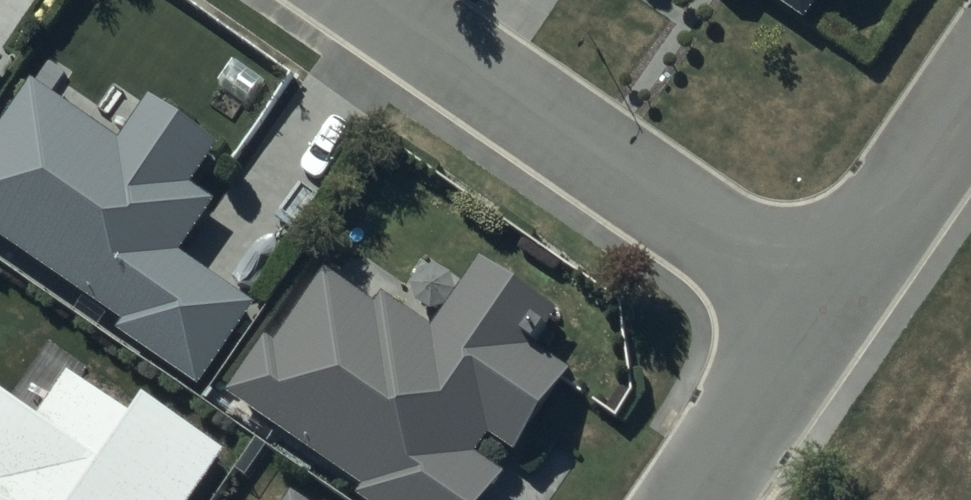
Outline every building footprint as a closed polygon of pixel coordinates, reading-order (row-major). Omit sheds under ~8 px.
[(812,25),(826,0),(774,0),(812,25)] [(19,57),(0,44),(0,84),(19,57)] [(44,86),(0,151),(0,233),(131,322),(123,334),(207,392),(263,310),(204,270),(222,243),(214,238),(234,208),(210,191),(240,147),(164,95),(130,144),(44,86)] [(333,270),(285,342),(282,340),(266,363),(256,356),(230,395),(367,487),(362,494),(372,499),(503,499),(519,476),(491,457),(501,442),(525,458),(584,372),(551,349),(574,316),(492,260),(446,328),(395,294),(387,307),(333,270)] [(235,455),(158,404),(146,422),(77,378),(47,424),(9,399),(0,413),(0,499),(205,499),(235,455)]
